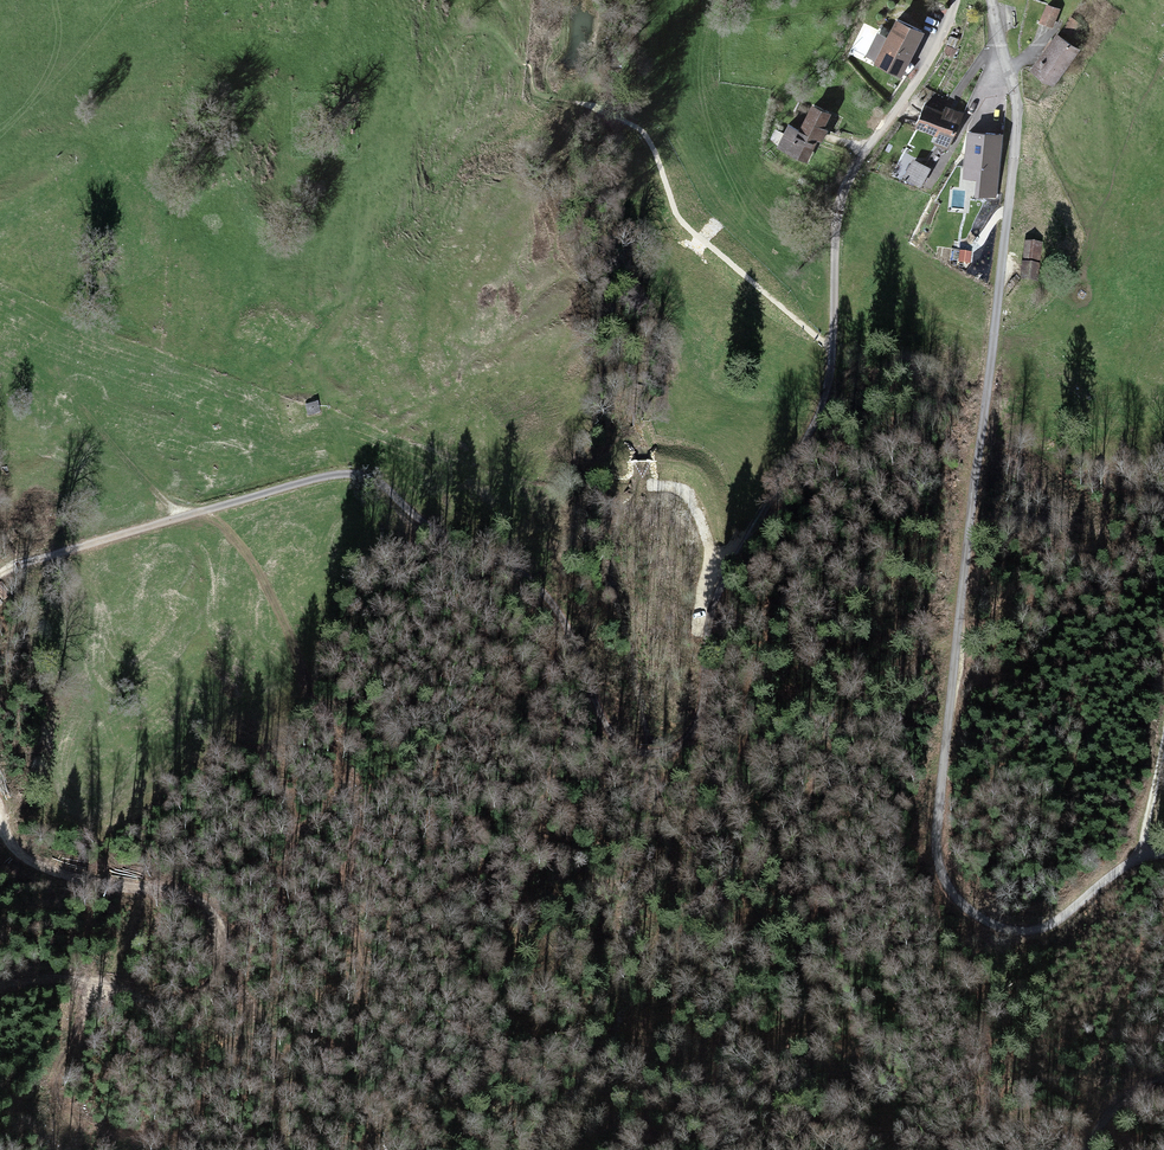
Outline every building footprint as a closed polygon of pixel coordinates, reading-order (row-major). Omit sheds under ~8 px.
[(1044,7),(1037,21),(1050,28),(1057,13),(1044,7)] [(896,19),(873,65),(901,78),(924,33),(896,19)] [(1067,23),(1062,32),(1072,38),(1077,28),(1067,23)] [(1053,38),(1027,73),(1049,89),(1075,54),(1053,38)] [(921,109),(911,130),(946,146),(960,116),(942,108),(938,117),(921,109)] [(775,151),(802,164),(813,142),(817,145),(822,135),(818,132),(826,116),(811,109),(798,134),(787,128),(775,151)] [(967,131),(961,180),(976,181),(975,196),(997,199),(1003,135),(967,131)] [(910,163),(903,175),(920,184),(927,173),(910,163)] [(1022,245),(1020,262),(1037,263),(1039,247),(1022,245)] [(318,407),(304,409),(305,420),(320,418),(318,407)]
